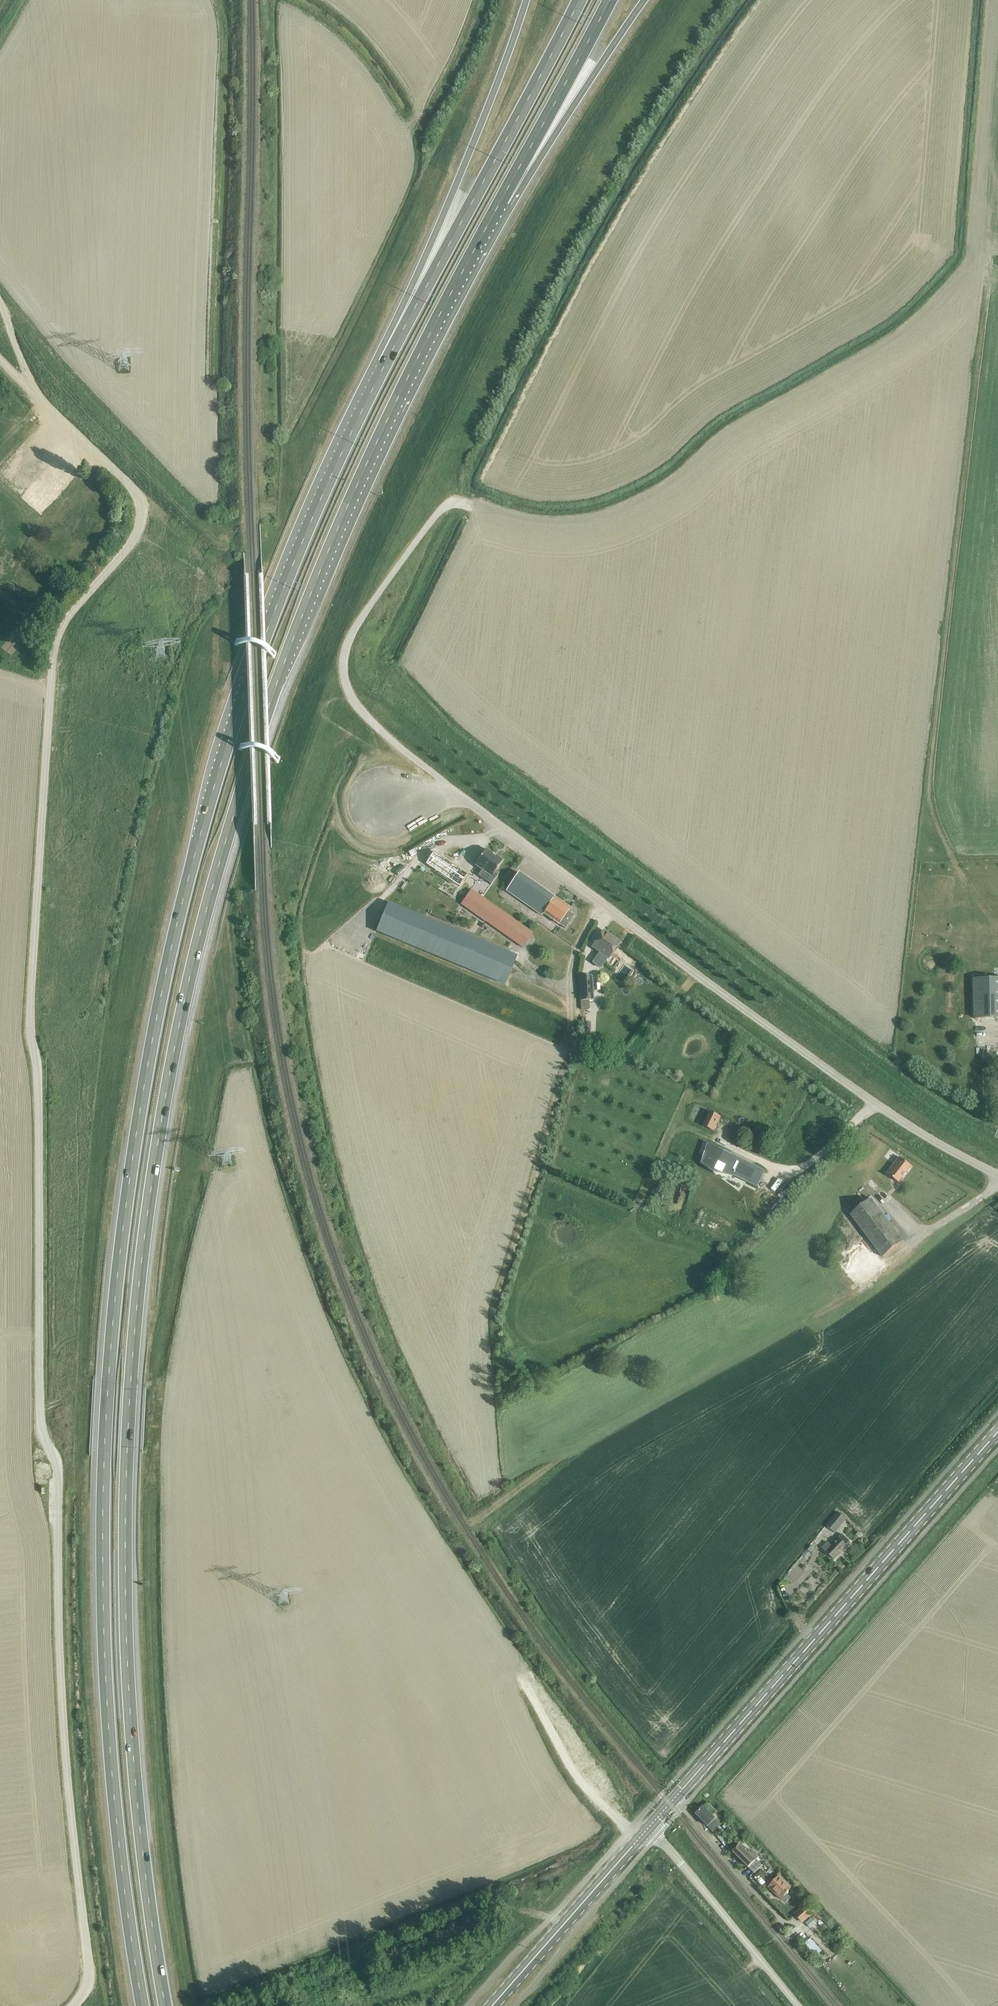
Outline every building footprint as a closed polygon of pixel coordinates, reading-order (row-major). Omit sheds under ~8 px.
[(396,767),(395,772),(407,775),(408,770),(396,767)] [(436,849),(428,861),(463,883),(471,871),(436,849)] [(487,873),(492,877),(503,861),(486,850),(475,865),(482,870),(481,872),(486,875),(487,873)] [(510,894),(542,916),(555,898),(519,873),(508,889),(506,891),(510,894)] [(461,904),(523,948),(533,934),(471,890),(461,904)] [(559,924),(565,929),(575,915),(568,911),(570,908),(555,898),(542,916),(544,917),(545,915),(559,924)] [(376,931),(505,985),(517,957),(388,904),(376,931)] [(620,943),(604,931),(593,948),(600,952),(593,964),(600,969),(608,957),(609,958),(620,943)] [(592,977),(581,977),(579,977),(581,1001),(593,1000),(592,977)] [(975,1019),(997,1019),(997,979),(974,979),(975,1019)] [(589,1000),(583,1000),(581,1001),(581,1010),(589,1010),(589,1000)] [(984,1053),(985,1061),(992,1060),(991,1052),(984,1053)] [(691,1102),(689,1110),(699,1112),(700,1104),(691,1102)] [(703,1126),(714,1131),(721,1117),(710,1112),(703,1126)] [(701,1164),(714,1174),(714,1173),(713,1172),(716,1168),(718,1165),(717,1165),(718,1162),(727,1166),(725,1169),(727,1170),(736,1174),(737,1175),(736,1177),(753,1186),(756,1180),(749,1177),(752,1168),(731,1158),(730,1159),(727,1157),(729,1153),(708,1143),(707,1144),(709,1145),(706,1152),(707,1153),(703,1161),(704,1161),(703,1164),(701,1163),(701,1164)] [(896,1152),(889,1146),(881,1156),(888,1162),(896,1152)] [(887,1174),(899,1183),(912,1167),(900,1157),(887,1174)] [(851,1215),(883,1257),(904,1241),(871,1199),(851,1215)] [(827,1526),(835,1533),(847,1519),(838,1512),(827,1526)] [(847,1545),(850,1541),(843,1535),(839,1538),(832,1546),(828,1542),(822,1548),(834,1560),(848,1546),(847,1545)] [(708,1826),(713,1832),(721,1825),(712,1816),(716,1812),(707,1803),(696,1814),(708,1826)] [(733,1852),(754,1874),(762,1865),(757,1860),(759,1857),(753,1851),(749,1855),(740,1845),(733,1852)] [(770,1878),(762,1870),(755,1878),(762,1886),(770,1878)] [(771,1889),(781,1899),(788,1892),(791,1889),(779,1876),(770,1886),(772,1888),(771,1889)] [(805,1905),(794,1915),(802,1924),(813,1914),(805,1905)]
